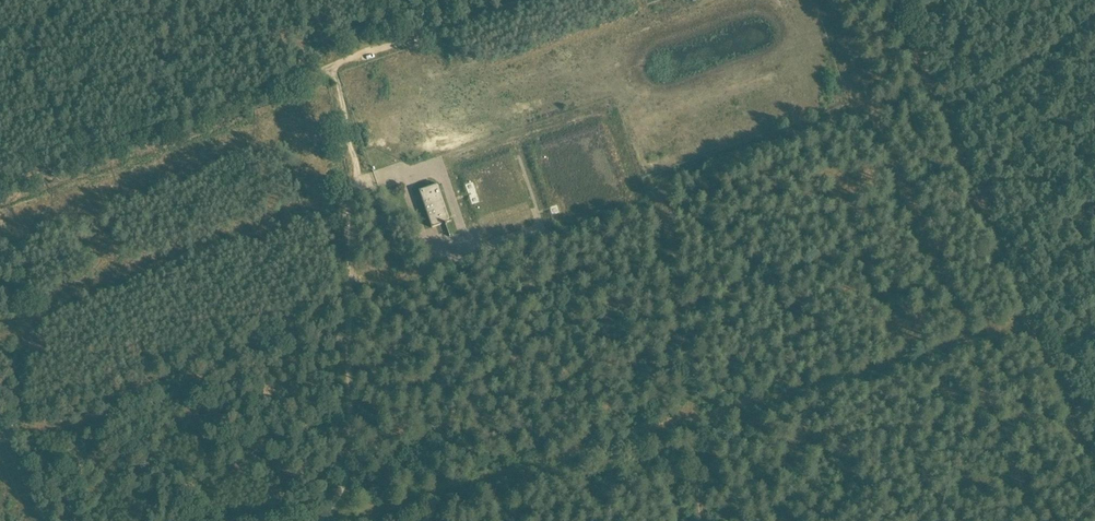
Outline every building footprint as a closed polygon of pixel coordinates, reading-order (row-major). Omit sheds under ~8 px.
[(479,78),(483,98),(492,96),(489,77),(479,78)] [(438,184),(419,191),(432,228),(451,221),(438,184)] [(527,203),(515,206),(519,220),(531,217),(527,203)]
